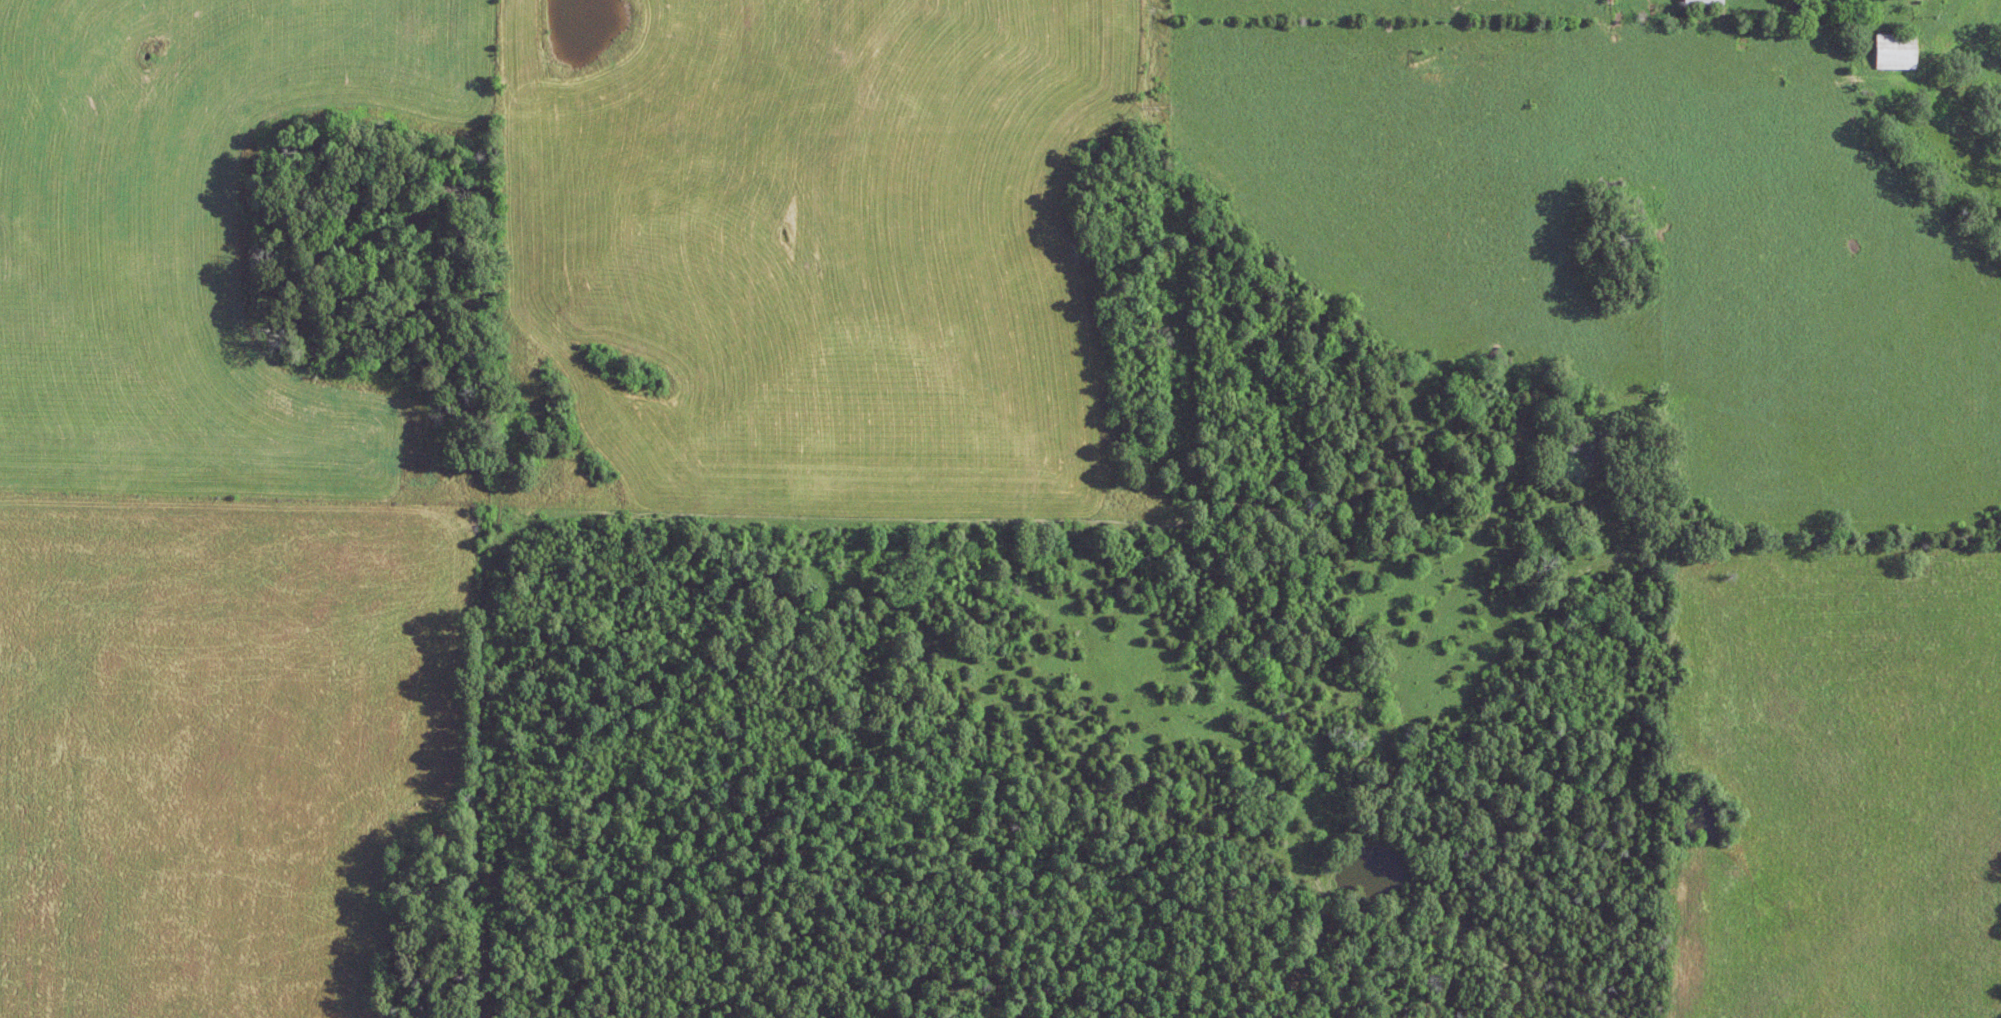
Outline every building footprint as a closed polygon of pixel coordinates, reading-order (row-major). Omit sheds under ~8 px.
[(1684,13),(1724,13),(1724,0),(1684,0),(1684,13)] [(1917,74),(1917,38),(1876,38),(1876,74),(1917,74)]
